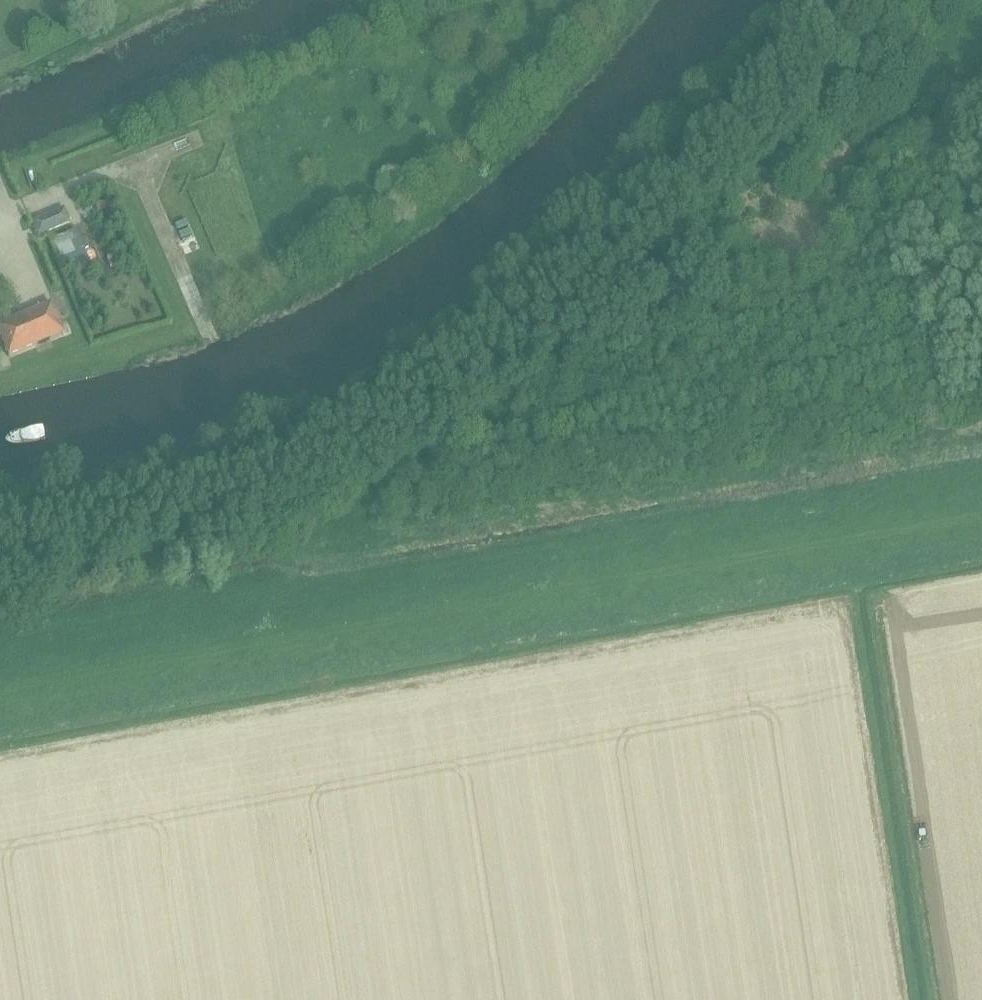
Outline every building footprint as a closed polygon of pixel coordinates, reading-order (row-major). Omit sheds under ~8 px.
[(107,202),(96,206),(99,214),(110,210),(107,202)] [(63,210),(32,222),(37,237),(69,225),(63,210)] [(177,229),(181,239),(196,232),(192,222),(177,229)] [(63,238),(71,258),(90,251),(82,231),(63,238)] [(21,353),(63,336),(50,305),(19,317),(0,325),(0,336),(9,358),(21,353)]
